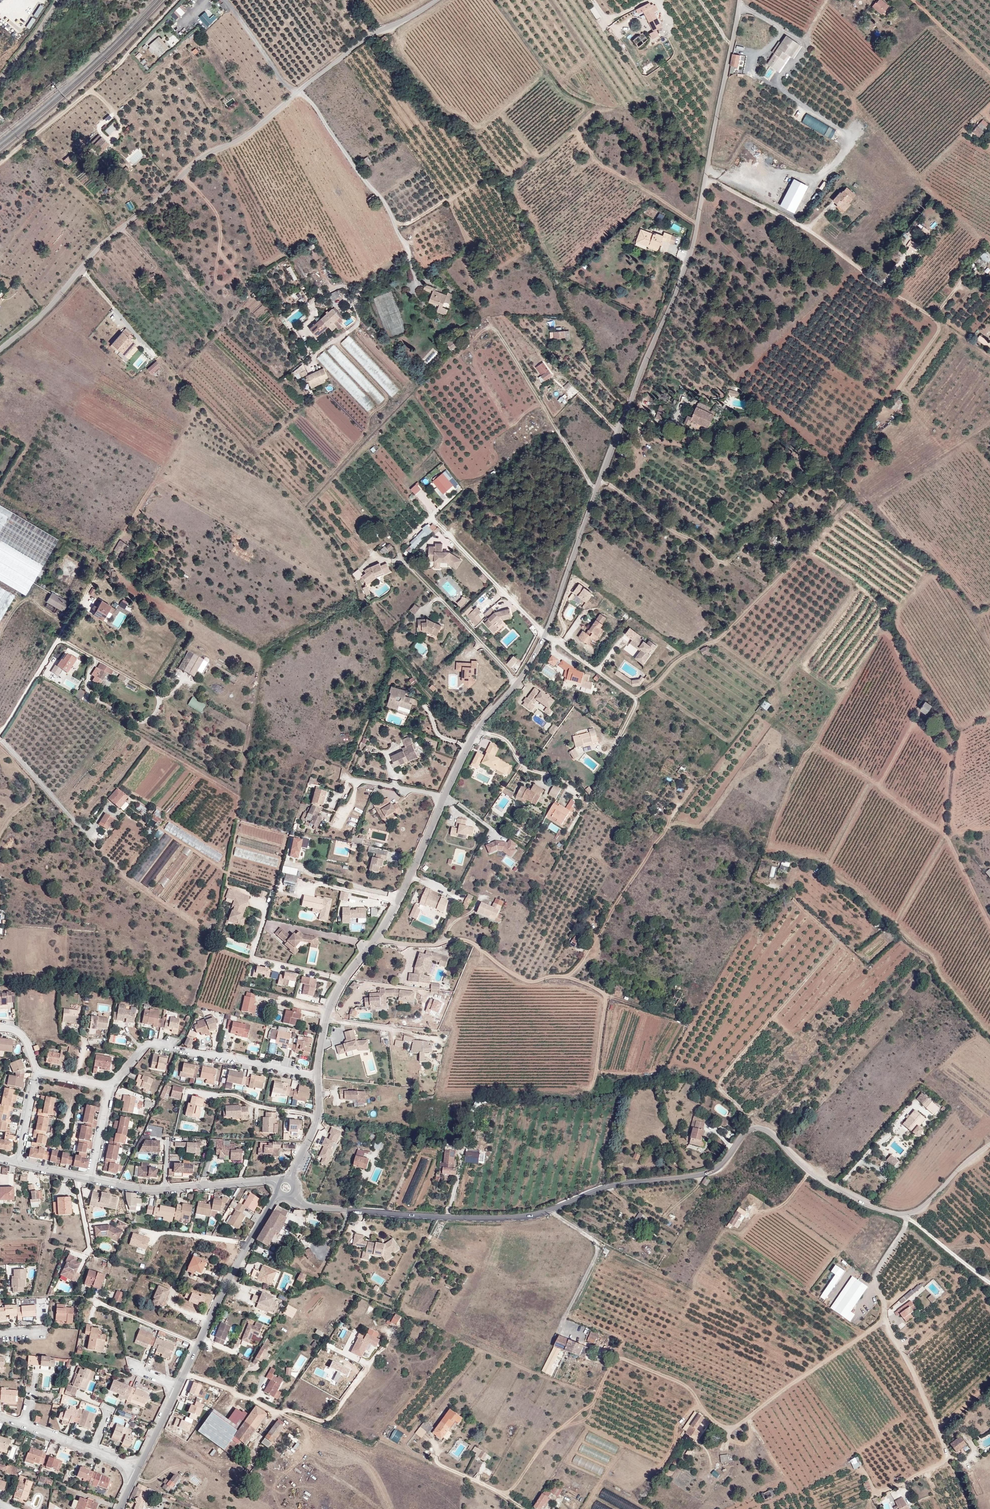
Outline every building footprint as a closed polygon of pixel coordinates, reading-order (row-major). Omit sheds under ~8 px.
[(882,0),(878,0),(876,3),(875,2),(872,6),(884,16),(886,14),(884,12),(889,6),(882,0)] [(658,28),(663,26),(656,10),(659,9),(656,2),(652,4),(651,1),(637,8),(639,14),(645,11),(654,30),(650,32),(653,38),(660,34),(658,28)] [(181,17),(188,10),(182,4),(175,11),(181,17)] [(209,26),(218,17),(215,14),(211,17),(206,11),(200,17),(209,26)] [(648,39),(643,33),(633,40),(639,47),(648,39)] [(43,40),(39,37),(36,40),(37,41),(30,49),(35,52),(41,44),(40,44),(43,40)] [(165,50),(155,39),(148,45),(158,55),(165,50)] [(788,48),(782,43),(778,48),(785,52),(788,48)] [(787,54),(778,48),(767,64),(776,70),(787,54)] [(733,54),(730,65),(738,67),(740,55),(733,54)] [(824,134),(829,125),(808,113),(803,121),(824,134)] [(973,131),(979,136),(987,128),(980,122),(977,126),(973,131)] [(113,123),(105,129),(109,134),(116,127),(113,123)] [(832,138),(836,129),(829,126),(825,135),(832,138)] [(99,154),(108,144),(99,134),(77,156),(80,159),(92,147),(99,154)] [(372,163),(367,157),(362,160),(367,167),(372,163)] [(781,205),(795,212),(808,186),(795,179),(781,205)] [(847,201),(849,203),(855,195),(847,187),(842,193),(841,192),(833,200),(838,205),(841,208),(847,201)] [(377,198),(373,195),(368,200),(371,203),(377,198)] [(850,204),(849,203),(847,201),(841,208),(838,205),(836,206),(843,212),(850,204)] [(650,244),(649,246),(658,250),(662,240),(669,242),(672,235),(665,232),(663,236),(656,233),(656,235),(654,234),(641,229),(639,234),(642,235),(640,240),(650,244)] [(636,242),(649,246),(650,244),(640,240),(642,235),(639,234),(636,242)] [(918,245),(913,242),(909,247),(914,250),(918,245)] [(989,262),(989,260),(989,254),(986,251),(981,256),(989,262)] [(985,265),(978,258),(974,262),(977,264),(976,264),(981,269),(985,265)] [(291,266),(289,267),(295,279),(298,278),(291,266)] [(144,280),(146,284),(152,281),(154,284),(159,282),(157,279),(155,276),(156,275),(154,272),(150,275),(149,274),(147,275),(148,278),(144,280)] [(447,295),(435,291),(433,290),(429,300),(440,304),(437,311),(446,315),(448,309),(442,307),(444,301),(450,303),(454,294),(448,292),(447,295)] [(339,297),(336,291),(315,302),(317,305),(323,302),(325,305),(339,297)] [(334,307),(333,309),(342,319),(344,317),(334,307)] [(328,326),(332,330),(336,326),(335,325),(342,319),(333,309),(322,319),(328,326)] [(328,326),(322,319),(310,329),(317,336),(318,335),(324,330),(328,326)] [(133,337),(130,334),(125,329),(112,344),(117,349),(125,356),(136,344),(131,339),(133,337)] [(985,345),(988,341),(980,335),(977,339),(985,345)] [(450,350),(457,345),(451,337),(445,341),(450,350)] [(152,374),(161,366),(157,361),(147,369),(152,374)] [(544,374),(542,375),(539,377),(542,382),(552,375),(543,362),(538,365),(544,374)] [(310,385),(324,379),(328,377),(324,368),(306,377),(310,385)] [(325,381),(324,379),(310,385),(311,388),(325,381)] [(898,405),(902,400),(896,397),(890,406),(895,410),(899,405),(898,405)] [(192,410),(195,407),(187,399),(184,402),(192,410)] [(906,404),(902,400),(898,405),(899,405),(895,410),(899,413),(906,404)] [(710,407),(698,402),(692,416),(692,417),(688,415),(685,423),(689,424),(691,419),(708,427),(709,425),(711,425),(712,423),(711,422),(714,415),(710,413),(708,412),(710,407)] [(688,429),(685,435),(692,438),(694,432),(688,429)] [(812,457),(815,453),(808,447),(804,451),(812,457)] [(443,494),(453,486),(443,473),(433,481),(443,494)] [(411,488),(416,494),(423,488),(418,482),(411,488)] [(25,595),(37,575),(41,577),(44,571),(41,569),(58,539),(0,505),(0,580),(25,595)] [(407,549),(411,553),(437,526),(433,523),(430,526),(428,524),(410,542),(412,543),(407,549)] [(121,550),(125,553),(130,546),(121,540),(115,550),(119,553),(120,553),(121,550)] [(449,562),(457,567),(462,561),(450,552),(443,552),(443,544),(436,544),(436,547),(429,546),(429,548),(429,553),(428,561),(435,561),(440,561),(448,562),(449,562)] [(386,555),(390,551),(387,547),(385,546),(381,550),(386,555)] [(371,579),(372,581),(376,577),(390,571),(387,563),(381,566),(380,563),(368,568),(370,570),(366,573),(362,576),(362,577),(366,581),(366,582),(371,579)] [(106,583),(111,577),(106,574),(101,580),(106,583)] [(485,583),(489,580),(483,574),(479,577),(485,583)] [(571,597),(581,603),(583,599),(588,601),(594,591),(580,582),(571,597)] [(367,596),(371,594),(367,586),(363,588),(367,596)] [(0,588),(0,621),(15,597),(0,588)] [(63,611),(69,602),(51,592),(46,601),(63,611)] [(111,606),(102,600),(93,614),(103,620),(111,606)] [(73,604),(69,602),(63,611),(67,614),(73,604)] [(415,604),(410,610),(415,614),(419,608),(415,604)] [(478,615),(481,611),(477,607),(467,615),(474,622),(473,623),(475,625),(482,619),(478,615)] [(485,613),(489,617),(495,612),(491,607),(485,613)] [(496,620),(499,623),(503,620),(512,618),(510,609),(501,611),(501,613),(497,614),(496,612),(495,612),(489,617),(489,618),(489,619),(485,623),(494,633),(498,628),(496,626),(493,622),(496,620)] [(595,639),(602,628),(601,627),(603,624),(602,624),(606,618),(601,614),(592,627),(587,633),(586,633),(583,630),(578,637),(588,644),(593,637),(595,639)] [(427,623),(427,619),(418,620),(418,627),(423,627),(423,631),(428,631),(437,636),(442,626),(434,622),(427,623)] [(604,630),(602,628),(595,639),(597,640),(604,630)] [(640,659),(644,662),(650,655),(647,653),(652,647),(654,649),(657,646),(649,640),(647,643),(642,639),(639,637),(636,635),(630,643),(638,649),(639,647),(642,649),(641,651),(637,655),(641,658),(640,659)] [(703,655),(709,651),(707,649),(709,647),(707,646),(706,647),(706,646),(700,650),(703,655)] [(203,660),(194,654),(184,671),(194,677),(203,660)] [(62,663),(61,662),(57,667),(67,673),(76,660),(68,655),(63,661),(62,663)] [(643,664),(644,662),(640,659),(641,658),(637,655),(635,658),(643,664)] [(554,667),(558,661),(552,656),(548,662),(554,667)] [(571,666),(563,661),(559,666),(566,670),(569,671),(567,681),(577,684),(577,685),(576,686),(587,689),(590,676),(580,673),(570,670),(571,666)] [(102,671),(107,674),(108,673),(111,675),(114,671),(101,663),(97,668),(96,668),(92,675),(95,677),(92,681),(99,685),(102,681),(97,678),(102,671)] [(477,674),(477,664),(472,663),(469,663),(469,665),(466,665),(466,663),(457,663),(457,667),(457,668),(459,669),(463,669),(463,671),(463,679),(468,679),(472,684),(476,681),(471,676),(471,674),(477,674)] [(577,684),(567,681),(569,671),(566,670),(564,677),(566,678),(565,682),(577,685),(577,684)] [(102,681),(107,674),(102,671),(97,678),(102,681)] [(632,680),(623,674),(620,678),(633,686),(632,680)] [(640,679),(632,680),(633,686),(641,685),(645,679),(642,676),(640,679)] [(469,688),(472,684),(468,679),(463,679),(462,680),(469,688)] [(405,698),(405,696),(407,691),(392,686),(390,692),(392,693),(388,704),(397,707),(397,709),(409,713),(412,704),(417,705),(418,700),(408,697),(407,699),(405,698)] [(539,697),(533,692),(528,699),(526,698),(524,702),(525,703),(523,706),(532,712),(535,707),(533,705),(536,701),(547,709),(545,712),(551,716),(553,713),(550,710),(556,703),(542,693),(541,693),(539,697)] [(188,705),(202,712),(206,704),(193,696),(188,705)] [(761,705),(764,708),(766,710),(771,704),(765,699),(761,705)] [(926,713),(932,705),(925,701),(920,709),(926,713)] [(543,726),(546,722),(536,715),(533,719),(543,726)] [(553,724),(549,730),(554,733),(558,728),(553,724)] [(592,742),(593,744),(598,743),(595,729),(589,730),(590,733),(573,737),(576,748),(584,746),(583,744),(592,742)] [(399,761),(401,764),(418,756),(412,744),(413,744),(411,738),(408,737),(403,740),(405,746),(402,748),(403,750),(391,756),(394,763),(399,761)] [(478,753),(474,761),(480,764),(481,763),(495,770),(496,769),(506,774),(510,767),(500,761),(500,760),(493,757),(498,747),(491,743),(486,753),(488,754),(486,757),(485,756),(478,753)] [(574,760),(579,756),(575,749),(569,752),(574,760)] [(555,784),(549,794),(557,799),(562,789),(555,784)] [(536,806),(538,802),(541,797),(544,791),(534,785),(531,790),(530,791),(527,790),(522,787),(517,796),(522,799),(523,798),(528,801),(536,806)] [(315,804),(322,806),(326,792),(318,790),(319,787),(316,787),(311,804),(312,805),(315,805),(315,804)] [(514,794),(506,788),(503,792),(512,798),(514,794)] [(128,798),(117,789),(108,799),(120,809),(125,802),(124,801),(128,798)] [(390,806),(386,799),(375,806),(383,820),(387,817),(396,812),(398,815),(402,812),(397,804),(393,806),(392,804),(390,806)] [(558,806),(554,803),(548,813),(553,816),(552,817),(558,820),(557,821),(562,825),(570,812),(572,813),(574,809),(572,807),(575,802),(572,800),(566,809),(559,805),(558,806)] [(145,813),(147,810),(139,804),(137,808),(145,813)] [(315,805),(312,805),(308,813),(305,819),(311,821),(310,824),(318,828),(323,818),(317,816),(321,809),(322,810),(324,806),(322,806),(315,804),(315,805)] [(157,822),(155,826),(158,828),(163,820),(160,818),(163,814),(156,809),(150,818),(151,818),(157,822)] [(396,812),(387,817),(389,820),(398,815),(396,812)] [(115,819),(106,813),(99,824),(107,830),(115,819)] [(547,815),(557,821),(558,820),(552,817),(553,816),(548,813),(547,815)] [(459,829),(452,828),(451,834),(458,836),(459,834),(467,836),(468,834),(473,835),(474,828),(465,826),(466,821),(458,819),(456,826),(460,827),(459,829)] [(177,835),(180,827),(169,822),(165,830),(177,835)] [(290,856),(299,858),(301,847),(307,848),(309,839),(293,836),(290,856)] [(354,837),(352,842),(362,845),(365,837),(360,836),(359,838),(354,837)] [(518,845),(511,840),(507,844),(506,843),(502,842),(502,843),(500,843),(500,842),(496,841),(486,845),(490,854),(498,850),(503,851),(508,855),(513,848),(515,849),(518,845)] [(515,849),(513,848),(508,855),(511,857),(516,850),(515,849)] [(387,856),(376,854),(375,858),(373,858),(370,871),(379,873),(380,867),(383,868),(385,860),(386,861),(387,856)] [(790,863),(783,861),(781,868),(789,869),(790,863)] [(297,877),(285,875),(283,884),(295,886),(297,877)] [(153,891),(158,895),(164,887),(159,883),(153,891)] [(431,894),(432,891),(426,888),(420,904),(425,906),(426,905),(444,913),(449,901),(438,897),(431,894)] [(240,893),(232,890),(228,899),(234,901),(235,898),(238,899),(240,893)] [(341,892),(339,900),(346,902),(348,893),(341,892)] [(250,897),(240,893),(238,899),(247,903),(250,897)] [(323,900),(304,895),(301,906),(321,910),(320,914),(329,916),(332,899),(324,897),(323,900)] [(242,912),(244,913),(247,903),(238,899),(235,898),(234,901),(232,906),(234,907),(233,911),(232,911),(229,919),(238,922),(237,924),(242,925),(245,919),(242,918),(240,917),(242,912)] [(492,916),(497,918),(504,902),(496,899),(493,908),(482,903),(478,913),(491,918),(492,916)] [(350,908),(342,908),(342,923),(350,923),(350,918),(365,918),(366,908),(358,908),(358,909),(356,909),(356,910),(350,910),(350,908)] [(418,908),(413,918),(417,920),(421,909),(418,908)] [(492,916),(491,918),(500,923),(503,916),(498,914),(497,918),(492,916)] [(350,931),(366,931),(366,923),(358,923),(358,918),(350,918),(350,931)] [(640,922),(637,920),(636,919),(632,925),(637,928),(640,922)] [(280,927),(275,933),(286,943),(285,945),(296,954),(299,951),(295,948),(301,942),(311,944),(318,945),(319,941),(316,941),(317,938),(303,935),(299,931),(296,935),(294,934),(292,937),(280,927)] [(575,936),(570,945),(575,948),(579,941),(577,939),(578,938),(575,936)] [(449,959),(432,953),(431,956),(432,957),(432,958),(425,955),(424,959),(419,958),(416,966),(419,966),(419,970),(418,970),(418,975),(415,974),(410,974),(409,982),(430,984),(431,978),(424,975),(424,972),(427,973),(431,960),(440,962),(439,965),(446,967),(449,959)] [(253,976),(257,977),(258,974),(269,977),(271,969),(256,965),(253,976)] [(280,972),(278,985),(294,987),(296,974),(280,972)] [(305,984),(302,994),(311,996),(313,988),(315,988),(317,980),(302,977),(301,984),(305,984)] [(354,982),(349,987),(353,991),(358,986),(354,982)] [(385,991),(386,991),(386,990),(380,990),(379,990),(379,994),(370,994),(370,999),(365,999),(365,1007),(371,1007),(371,1009),(380,1009),(380,1007),(381,1007),(381,1005),(386,1005),(386,997),(385,991)] [(415,993),(395,990),(395,996),(400,997),(399,1001),(409,1002),(409,999),(414,1000),(415,993)] [(2,1003),(2,1006),(7,1005),(7,1003),(11,1003),(11,992),(1,993),(1,991),(0,991),(0,1003),(2,1003)] [(253,1003),(254,1003),(255,998),(255,994),(247,992),(246,996),(245,996),(241,1011),(252,1014),(254,1005),(253,1005),(252,1005),(253,1003)] [(674,997),(671,1002),(676,1006),(680,1000),(674,997)] [(126,1018),(134,1020),(135,1014),(130,1013),(130,1010),(126,1010),(126,1006),(119,1004),(116,1020),(124,1022),(124,1018),(126,1018)] [(292,1012),(286,1010),(283,1023),(295,1026),(296,1019),(300,1020),(301,1014),(300,1014),(301,1010),(293,1008),(292,1012)] [(62,1022),(68,1023),(68,1022),(74,1022),(78,1023),(79,1011),(64,1009),(62,1022)] [(153,1023),(153,1025),(153,1027),(157,1027),(160,1011),(150,1009),(150,1011),(145,1010),(142,1023),(147,1024),(148,1022),(153,1023)] [(166,1017),(163,1016),(162,1025),(164,1026),(164,1028),(168,1029),(168,1027),(177,1029),(179,1020),(170,1018),(170,1020),(166,1019),(166,1017)] [(108,1018),(91,1017),(90,1024),(90,1029),(96,1029),(97,1028),(102,1029),(107,1029),(108,1018)] [(213,1018),(205,1021),(209,1031),(216,1028),(215,1023),(218,1022),(216,1017),(213,1018)] [(205,1021),(205,1019),(197,1022),(198,1024),(194,1026),(197,1033),(200,1032),(202,1035),(206,1034),(207,1036),(210,1035),(209,1032),(209,1031),(205,1021)] [(233,1021),(229,1020),(226,1029),(231,1030),(230,1033),(234,1034),(234,1031),(237,1032),(237,1033),(242,1034),(242,1037),(247,1038),(249,1030),(250,1025),(245,1024),(245,1025),(233,1022),(233,1021)] [(278,1031),(273,1030),(271,1039),(276,1040),(276,1042),(283,1043),(283,1045),(282,1048),(287,1049),(291,1034),(278,1031)] [(339,1055),(359,1050),(359,1051),(369,1051),(369,1041),(357,1041),(355,1030),(345,1033),(348,1044),(337,1047),(339,1055)] [(297,1041),(296,1045),(295,1050),(295,1052),(299,1053),(299,1051),(300,1049),(303,1050),(303,1051),(309,1053),(310,1047),(308,1047),(309,1043),(311,1044),(312,1039),(303,1037),(302,1041),(297,1041)] [(192,1040),(187,1038),(184,1045),(189,1047),(192,1040)] [(0,1039),(0,1051),(12,1052),(13,1040),(0,1039)] [(417,1043),(414,1043),(411,1054),(420,1053),(420,1062),(431,1063),(430,1058),(424,1058),(424,1053),(432,1052),(432,1046),(429,1046),(429,1043),(422,1042),(417,1041),(417,1043)] [(65,1051),(61,1050),(60,1054),(48,1052),(46,1062),(62,1066),(65,1051)] [(157,1066),(156,1069),(165,1071),(167,1058),(153,1054),(151,1065),(157,1066)] [(101,1067),(110,1069),(112,1058),(96,1056),(93,1073),(96,1074),(98,1067),(101,1067)] [(15,1072),(15,1074),(24,1074),(25,1073),(23,1069),(24,1069),(20,1059),(10,1063),(14,1073),(15,1072)] [(183,1064),(182,1070),(182,1072),(186,1073),(186,1076),(192,1078),(195,1066),(183,1064)] [(206,1068),(207,1067),(202,1066),(200,1078),(214,1081),(217,1070),(214,1070),(206,1068)] [(237,1072),(229,1070),(226,1082),(241,1085),(244,1073),(240,1072),(240,1073),(237,1072)] [(24,1074),(15,1074),(15,1077),(9,1075),(7,1085),(21,1088),(23,1082),(24,1078),(23,1078),(24,1074)] [(139,1074),(137,1079),(139,1079),(137,1082),(136,1086),(143,1089),(148,1091),(153,1080),(139,1074)] [(265,1078),(251,1075),(250,1078),(249,1084),(249,1086),(248,1088),(252,1089),(253,1087),(253,1085),(263,1087),(265,1078)] [(285,1096),(288,1086),(288,1084),(284,1083),(283,1083),(283,1085),(274,1083),(272,1093),(285,1096)] [(171,1087),(165,1085),(160,1098),(166,1100),(171,1087)] [(294,1092),(293,1097),(293,1099),(296,1100),(297,1097),(306,1099),(309,1099),(310,1094),(308,1094),(309,1089),(306,1088),(299,1087),(298,1091),(295,1090),(294,1092)] [(4,1088),(3,1097),(16,1100),(17,1096),(14,1095),(12,1095),(13,1090),(4,1088)] [(358,1095),(358,1092),(353,1092),(353,1093),(350,1093),(350,1092),(348,1092),(348,1089),(341,1089),(341,1100),(358,1100),(358,1104),(366,1103),(365,1095),(358,1095)] [(922,1093),(917,1099),(923,1105),(928,1099),(922,1093)] [(136,1098),(125,1095),(124,1102),(122,1111),(133,1114),(136,1098)] [(55,1099),(41,1096),(40,1100),(45,1101),(44,1105),(53,1107),(55,1099)] [(202,1107),(204,1099),(192,1096),(190,1104),(188,1103),(185,1115),(198,1119),(200,1110),(199,1110),(200,1106),(202,1107)] [(1,1103),(1,1105),(9,1107),(11,1102),(13,1102),(15,1103),(16,1100),(3,1097),(1,1103)] [(7,1116),(8,1110),(10,1111),(12,1111),(13,1108),(12,1107),(9,1107),(1,1105),(0,1105),(0,1114),(7,1116)] [(53,1107),(44,1105),(43,1110),(38,1109),(38,1113),(47,1115),(51,1116),(53,1107)] [(84,1114),(93,1116),(94,1111),(99,1112),(100,1108),(86,1105),(84,1114)] [(225,1106),(226,1110),(226,1117),(235,1116),(235,1117),(241,1117),(241,1116),(248,1116),(248,1107),(240,1107),(240,1105),(225,1106)] [(226,1117),(226,1110),(223,1111),(223,1118),(232,1117),(232,1119),(241,1119),(241,1120),(248,1120),(248,1116),(241,1116),(241,1117),(235,1117),(235,1116),(226,1117)] [(915,1110),(910,1117),(908,1119),(903,1125),(913,1133),(917,1129),(925,1119),(915,1110)] [(37,1124),(47,1126),(49,1119),(46,1118),(47,1115),(38,1113),(37,1117),(38,1117),(37,1124)] [(262,1133),(273,1133),(273,1124),(274,1124),(274,1118),(276,1118),(276,1113),(266,1113),(266,1118),(263,1118),(262,1133)] [(6,1124),(10,1124),(11,1120),(8,1120),(6,1119),(7,1116),(0,1114),(0,1122),(6,1124)] [(83,1122),(87,1123),(96,1125),(97,1121),(92,1120),(93,1116),(84,1114),(83,1122)] [(114,1125),(128,1127),(129,1119),(120,1117),(119,1122),(117,1121),(115,1121),(114,1125)] [(697,1121),(705,1123),(706,1119),(694,1117),(691,1128),(694,1128),(695,1129),(697,1121)] [(703,1131),(704,1124),(705,1123),(697,1121),(695,1129),(694,1128),(690,1144),(701,1147),(701,1143),(700,1142),(702,1137),(703,1137),(704,1131),(703,1131)] [(301,1122),(288,1122),(287,1133),(296,1133),(296,1130),(300,1130),(301,1122)] [(0,1123),(0,1131),(5,1132),(9,1133),(10,1129),(5,1128),(6,1124),(0,1123)] [(81,1126),(80,1133),(90,1135),(91,1131),(92,1128),(95,1129),(96,1125),(87,1123),(87,1127),(81,1126)] [(33,1134),(42,1136),(43,1132),(46,1133),(47,1126),(37,1124),(35,1130),(34,1130),(33,1134)] [(125,1136),(126,1136),(128,1127),(114,1125),(113,1128),(116,1129),(118,1130),(117,1134),(125,1136)] [(327,1139),(324,1146),(325,1147),(326,1147),(325,1149),(324,1149),(321,1157),(325,1159),(329,1161),(334,1150),(332,1150),(335,1143),(337,1144),(342,1133),(333,1129),(331,1134),(332,1134),(330,1140),(327,1139)] [(923,1133),(917,1129),(913,1133),(919,1138),(923,1133)] [(9,1134),(5,1133),(4,1141),(2,1150),(10,1152),(12,1143),(8,1142),(9,1139),(13,1140),(13,1136),(12,1135),(9,1135),(9,1134)] [(83,1144),(92,1146),(92,1142),(89,1142),(89,1138),(90,1135),(80,1133),(78,1140),(84,1141),(83,1144)] [(45,1145),(47,1137),(42,1136),(33,1134),(33,1137),(37,1138),(36,1143),(40,1144),(45,1145)] [(120,1144),(123,1144),(125,1136),(117,1134),(116,1134),(115,1139),(110,1138),(109,1142),(120,1144)] [(150,1136),(141,1136),(138,1142),(143,1144),(139,1152),(146,1153),(146,1152),(159,1152),(159,1144),(159,1143),(159,1142),(158,1142),(158,1141),(157,1141),(150,1141),(150,1136)] [(29,1157),(37,1159),(39,1148),(40,1144),(36,1143),(32,1142),(31,1146),(35,1147),(34,1149),(30,1149),(29,1157)] [(109,1142),(107,1152),(118,1154),(120,1144),(109,1142)] [(186,1147),(186,1153),(191,1153),(195,1153),(200,1154),(200,1144),(175,1142),(175,1147),(186,1147)] [(86,1149),(91,1150),(92,1146),(83,1144),(78,1143),(77,1152),(79,1152),(82,1153),(85,1153),(86,1149)] [(272,1144),(264,1143),(263,1154),(273,1154),(274,1149),(278,1150),(278,1148),(275,1148),(272,1148),(272,1144)] [(230,1146),(223,1146),(216,1146),(216,1154),(219,1155),(219,1158),(224,1158),(224,1156),(230,1156),(230,1160),(236,1160),(236,1159),(241,1159),(242,1150),(236,1149),(236,1144),(230,1144),(230,1146)] [(46,1159),(48,1152),(44,1151),(44,1149),(39,1148),(37,1159),(42,1160),(42,1159),(46,1159)] [(50,1161),(55,1163),(56,1158),(58,1151),(52,1150),(51,1153),(48,1152),(46,1159),(50,1160),(50,1161)] [(356,1156),(364,1158),(365,1153),(366,1151),(358,1150),(356,1156)] [(444,1165),(454,1165),(455,1151),(454,1151),(445,1150),(444,1165)] [(73,1166),(78,1168),(82,1153),(79,1152),(78,1156),(75,1156),(75,1158),(71,1157),(70,1164),(73,1165),(73,1166)] [(107,1152),(105,1162),(110,1163),(114,1164),(115,1161),(116,1161),(118,1154),(107,1152)] [(66,1164),(70,1164),(71,1157),(68,1156),(68,1154),(63,1153),(61,1159),(60,1164),(66,1165),(66,1164)] [(87,1169),(89,1161),(85,1160),(85,1158),(86,1158),(87,1154),(85,1153),(82,1153),(78,1168),(87,1169)] [(479,1154),(466,1153),(465,1163),(478,1164),(479,1154)] [(370,1159),(364,1158),(356,1156),(354,1166),(362,1168),(364,1162),(369,1163),(370,1159)] [(134,1167),(136,1164),(130,1161),(126,1169),(131,1171),(133,1167),(134,1167)] [(149,1163),(142,1162),(141,1167),(140,1176),(156,1178),(157,1169),(149,1168),(149,1163)] [(118,1165),(119,1165),(114,1164),(110,1163),(108,1168),(104,1167),(103,1171),(117,1174),(117,1171),(118,1165)] [(189,1167),(189,1164),(174,1164),(174,1177),(182,1177),(183,1173),(183,1171),(193,1172),(193,1167),(189,1167)] [(454,1169),(454,1165),(444,1165),(443,1174),(456,1175),(457,1170),(454,1169)] [(710,1180),(706,1178),(702,1183),(706,1186),(710,1180)] [(30,1200),(30,1203),(38,1202),(38,1198),(37,1192),(37,1191),(34,1191),(33,1185),(28,1185),(30,1192),(31,1192),(32,1200),(30,1200)] [(14,1200),(13,1188),(0,1188),(0,1200),(14,1200)] [(101,1194),(92,1192),(90,1204),(99,1206),(100,1203),(117,1206),(119,1198),(111,1196),(111,1195),(101,1193),(101,1194)] [(136,1199),(136,1194),(126,1193),(127,1201),(129,1210),(136,1210),(136,1204),(137,1204),(137,1199),(136,1199)] [(252,1211),(259,1199),(250,1193),(243,1205),(239,1203),(234,1210),(236,1210),(228,1224),(237,1229),(241,1223),(245,1216),(242,1214),(246,1207),(252,1211)] [(70,1215),(69,1197),(57,1198),(58,1216),(70,1215)] [(261,1200),(259,1199),(252,1211),(254,1212),(261,1200)] [(222,1201),(213,1200),(212,1203),(211,1210),(220,1212),(222,1201)] [(211,1210),(212,1203),(209,1203),(208,1205),(198,1203),(196,1214),(210,1217),(211,1210)] [(180,1218),(189,1220),(192,1206),(182,1204),(182,1206),(177,1204),(174,1220),(179,1221),(180,1218)] [(172,1219),(175,1209),(160,1206),(159,1209),(155,1208),(153,1215),(163,1217),(172,1219)] [(265,1226),(256,1241),(266,1246),(275,1232),(278,1233),(286,1218),(277,1213),(280,1207),(277,1206),(265,1226)] [(741,1214),(743,1211),(739,1208),(728,1225),(731,1227),(732,1225),(734,1226),(738,1220),(741,1214)] [(646,1217),(640,1213),(633,1223),(639,1227),(646,1217)] [(109,1225),(95,1226),(96,1237),(107,1236),(117,1242),(126,1225),(120,1221),(115,1229),(109,1225)] [(129,1244),(146,1250),(150,1238),(133,1233),(129,1244)] [(387,1261),(393,1257),(390,1252),(393,1250),(395,1253),(400,1249),(393,1239),(388,1242),(389,1244),(388,1244),(377,1242),(377,1243),(364,1241),(365,1236),(355,1234),(353,1245),(367,1248),(367,1251),(364,1251),(362,1259),(369,1260),(370,1254),(383,1256),(387,1261)] [(76,1259),(68,1255),(65,1262),(67,1263),(61,1275),(76,1282),(80,1275),(75,1273),(80,1263),(76,1261),(76,1259)] [(194,1257),(188,1268),(195,1271),(199,1273),(202,1265),(204,1262),(194,1257)] [(826,1300),(845,1270),(836,1265),(828,1278),(832,1280),(821,1297),(826,1300)] [(276,1272),(263,1266),(260,1272),(254,1269),(253,1271),(251,1277),(270,1285),(276,1272)] [(195,1271),(188,1268),(187,1271),(191,1273),(191,1275),(192,1276),(195,1271)] [(14,1270),(14,1276),(14,1279),(12,1279),(12,1287),(13,1287),(13,1292),(23,1292),(23,1287),(21,1287),(21,1279),(24,1279),(26,1279),(25,1270),(14,1270)] [(102,1279),(104,1280),(105,1276),(89,1270),(85,1282),(93,1284),(93,1286),(99,1288),(101,1282),(102,1279)] [(305,1275),(300,1273),(297,1280),(302,1282),(305,1275)] [(836,1311),(858,1280),(853,1277),(832,1308),(836,1311)] [(868,1287),(858,1280),(836,1311),(847,1318),(851,1312),(868,1287)] [(918,1285),(912,1290),(915,1293),(923,1286),(921,1284),(919,1285),(918,1285)] [(165,1298),(168,1291),(159,1287),(154,1298),(155,1298),(153,1302),(154,1303),(154,1304),(155,1306),(156,1307),(158,1307),(160,1305),(161,1305),(163,1302),(165,1298)] [(915,1293),(912,1290),(899,1300),(902,1304),(915,1293)] [(113,1300),(120,1303),(124,1294),(117,1291),(113,1300)] [(191,1294),(186,1292),(183,1298),(188,1300),(188,1301),(197,1305),(199,1302),(204,1304),(206,1300),(207,1298),(201,1295),(201,1297),(192,1293),(191,1294)] [(274,1297),(262,1293),(260,1297),(258,1303),(269,1308),(268,1311),(272,1312),(276,1303),(272,1301),(274,1297)] [(260,1297),(254,1295),(251,1301),(258,1303),(260,1297)] [(910,1307),(913,1305),(911,1301),(895,1313),(898,1316),(901,1314),(906,1322),(912,1317),(910,1314),(911,1314),(913,1312),(912,1309),(910,1307)] [(258,1303),(256,1307),(267,1312),(268,1311),(269,1308),(258,1303)] [(57,1304),(55,1318),(66,1319),(66,1321),(72,1322),(73,1309),(65,1308),(65,1305),(57,1304)] [(284,1313),(293,1318),(298,1309),(289,1304),(284,1313)] [(17,1305),(4,1306),(5,1308),(0,1308),(0,1320),(6,1319),(5,1315),(9,1315),(10,1318),(14,1318),(14,1316),(18,1316),(17,1307),(17,1305)] [(18,1316),(18,1320),(22,1320),(22,1317),(37,1316),(36,1305),(21,1306),(21,1307),(17,1307),(18,1316)] [(396,1313),(393,1312),(387,1323),(390,1325),(392,1322),(397,1325),(401,1317),(397,1315),(396,1313)] [(847,1318),(851,1321),(855,1315),(851,1312),(847,1318)] [(214,1342),(223,1345),(231,1326),(221,1322),(215,1337),(216,1337),(214,1342)] [(263,1324),(257,1322),(255,1326),(249,1324),(242,1340),(249,1343),(253,1334),(258,1336),(263,1324)] [(88,1349),(99,1351),(102,1339),(104,1340),(105,1336),(101,1335),(97,1334),(97,1331),(98,1329),(92,1328),(92,1326),(87,1325),(85,1334),(90,1335),(88,1349)] [(153,1335),(140,1329),(136,1339),(149,1345),(153,1335)] [(378,1333),(374,1331),(372,1336),(367,1334),(366,1334),(365,1336),(359,1333),(357,1337),(358,1338),(360,1339),(359,1341),(357,1340),(351,1352),(358,1355),(359,1353),(363,1354),(369,1343),(376,1347),(379,1340),(376,1338),(378,1333)] [(594,1343),(597,1336),(591,1333),(587,1341),(594,1343)] [(587,1348),(559,1336),(542,1371),(550,1375),(551,1371),(550,1370),(560,1349),(584,1358),(587,1348)] [(175,1346),(156,1338),(152,1347),(157,1349),(156,1351),(163,1354),(170,1357),(175,1346)] [(269,1347),(263,1344),(253,1363),(255,1364),(258,1360),(261,1361),(269,1347)] [(50,1358),(28,1356),(28,1364),(49,1367),(50,1358)] [(330,1360),(327,1366),(345,1375),(348,1369),(330,1360)] [(282,1381),(277,1378),(272,1375),(275,1370),(271,1368),(266,1377),(270,1380),(264,1392),(273,1397),(274,1396),(277,1390),(282,1381)] [(86,1382),(90,1371),(84,1369),(84,1370),(80,1369),(73,1386),(77,1388),(78,1386),(86,1389),(88,1383),(86,1382)] [(94,1373),(90,1371),(86,1382),(88,1383),(89,1381),(91,1382),(94,1373)] [(127,1401),(132,1388),(113,1380),(109,1390),(123,1396),(122,1398),(127,1401)] [(207,1384),(203,1383),(199,1390),(206,1394),(208,1392),(210,1393),(213,1387),(207,1384)] [(74,1396),(77,1388),(73,1386),(72,1387),(67,1385),(65,1393),(74,1396)] [(15,1402),(16,1396),(16,1391),(6,1390),(6,1388),(1,1388),(1,1390),(0,1390),(0,1400),(15,1402)] [(149,1394),(132,1388),(127,1401),(130,1402),(131,1399),(145,1405),(149,1394)] [(145,1405),(131,1399),(130,1402),(144,1407),(145,1405)] [(204,1404),(196,1401),(194,1406),(191,1404),(188,1412),(199,1416),(204,1404)] [(75,1417),(78,1411),(74,1409),(75,1408),(70,1406),(68,1410),(66,1409),(65,1411),(60,1413),(58,1418),(62,1420),(63,1419),(63,1417),(70,1420),(69,1422),(73,1423),(74,1422),(75,1417)] [(229,1454),(233,1450),(227,1445),(244,1422),(254,1430),(265,1414),(255,1407),(245,1421),(234,1413),(227,1424),(211,1413),(197,1431),(229,1454)] [(94,1414),(78,1409),(78,1411),(75,1417),(79,1419),(80,1414),(82,1415),(79,1423),(78,1425),(89,1429),(94,1414)] [(442,1422),(450,1428),(455,1420),(459,1423),(463,1418),(451,1410),(442,1422)] [(682,1430),(686,1433),(697,1417),(693,1414),(682,1430)] [(686,1433),(696,1441),(702,1433),(700,1431),(696,1429),(704,1418),(699,1414),(697,1417),(686,1433)] [(193,1419),(186,1416),(184,1421),(176,1418),(173,1425),(188,1431),(193,1419)] [(700,1431),(707,1420),(704,1418),(696,1429),(700,1431)] [(284,1424),(279,1420),(265,1437),(261,1443),(268,1447),(284,1424)] [(425,1421),(420,1427),(426,1432),(431,1426),(425,1421)] [(227,1445),(233,1450),(239,1441),(244,1444),(254,1430),(244,1422),(227,1445)] [(442,1439),(450,1428),(442,1422),(433,1433),(442,1439)] [(119,1441),(122,1443),(127,1430),(120,1427),(120,1428),(116,1426),(112,1434),(120,1437),(119,1440),(119,1441)] [(122,1443),(130,1446),(134,1437),(130,1435),(132,1430),(128,1428),(127,1430),(122,1443)] [(390,1439),(399,1443),(404,1432),(396,1428),(390,1439)] [(6,1453),(11,1440),(0,1436),(0,1451),(6,1453)] [(951,1440),(949,1442),(957,1453),(967,1445),(961,1437),(953,1443),(951,1440)] [(34,1461),(42,1464),(44,1459),(46,1453),(43,1452),(31,1447),(29,1453),(28,1453),(25,1461),(33,1464),(34,1461)] [(480,1449),(475,1456),(486,1462),(490,1456),(480,1449)] [(42,1464),(41,1466),(45,1468),(46,1467),(55,1470),(59,1461),(49,1457),(48,1460),(44,1459),(42,1464)] [(8,1465),(6,1471),(16,1474),(18,1468),(8,1465)] [(85,1481),(89,1483),(93,1472),(80,1467),(77,1476),(86,1479),(85,1481)] [(89,1483),(88,1484),(96,1487),(97,1486),(107,1489),(110,1479),(101,1476),(101,1475),(93,1472),(89,1483)] [(179,1478),(174,1474),(169,1481),(166,1479),(163,1482),(165,1484),(162,1488),(168,1492),(179,1478)] [(21,1495),(27,1497),(32,1482),(27,1480),(27,1478),(20,1475),(18,1480),(20,1480),(14,1496),(20,1499),(21,1495)] [(142,1507),(144,1502),(140,1501),(140,1499),(139,1497),(142,1490),(146,1492),(148,1488),(139,1484),(137,1487),(135,1487),(130,1497),(135,1499),(135,1501),(137,1502),(136,1504),(134,1508),(142,1508),(142,1507)] [(563,1488),(557,1484),(551,1492),(558,1497),(563,1488)] [(543,1505),(548,1498),(551,1493),(546,1489),(535,1507),(538,1508),(541,1508),(543,1505)] [(80,1497),(79,1501),(74,1500),(71,1507),(76,1508),(88,1508),(89,1508),(90,1508),(96,1508),(98,1504),(80,1497)] [(903,1497),(895,1501),(897,1505),(895,1507),(896,1508),(898,1507),(899,1508),(909,1508),(903,1497)]
